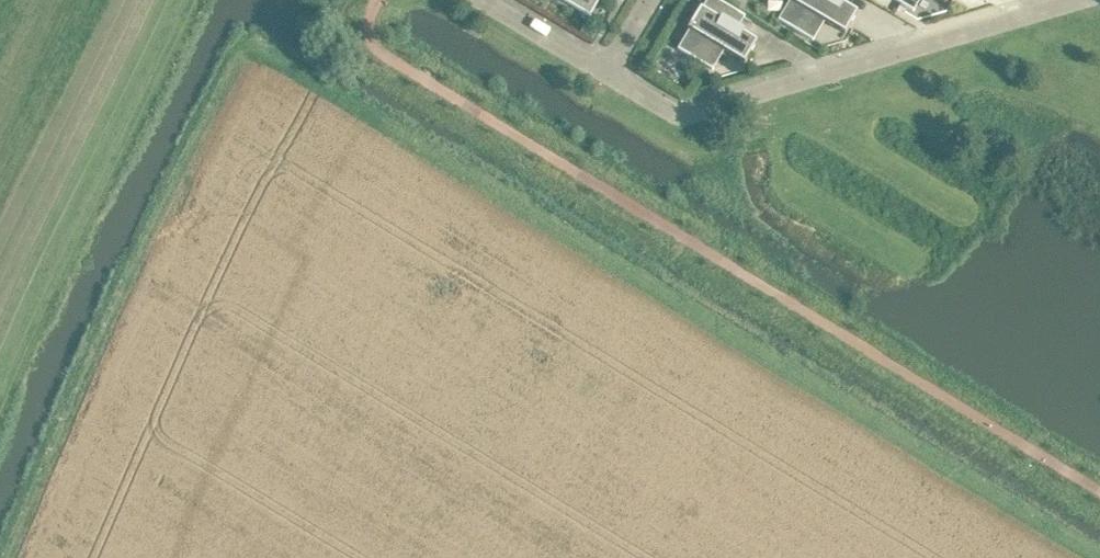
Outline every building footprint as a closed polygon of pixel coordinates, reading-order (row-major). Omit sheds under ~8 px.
[(590,17),(590,15),(599,0),(562,0),(590,17)] [(718,0),(711,0),(705,10),(701,8),(688,29),(692,32),(681,49),(679,47),(677,50),(712,70),(713,68),(708,65),(718,47),(744,63),(757,41),(743,33),(744,31),(732,23),(738,14),(744,18),(745,16),(718,0)] [(792,2),(782,20),(779,18),(778,20),(813,41),(814,39),(808,36),(819,18),(845,34),(857,12),(844,4),(845,2),(842,0),(789,0),(792,2)] [(913,11),(914,9),(909,6),(912,0),(894,0),(913,11)]
